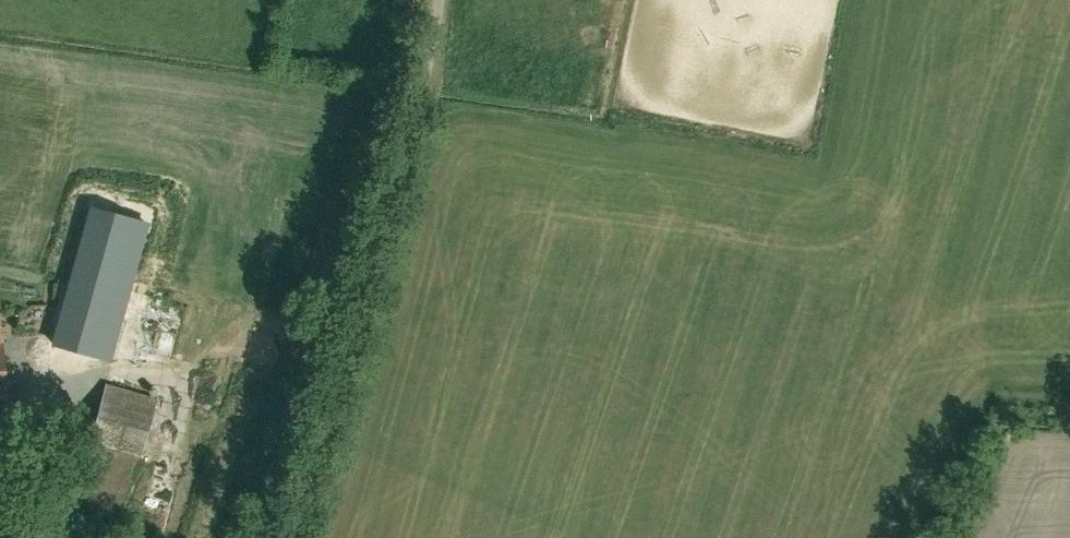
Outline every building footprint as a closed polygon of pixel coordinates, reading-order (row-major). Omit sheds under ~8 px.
[(90,208),(53,344),(109,359),(146,223),(90,208)] [(86,506),(84,512),(116,521),(134,456),(139,458),(155,399),(105,385),(72,502),(86,506)]
